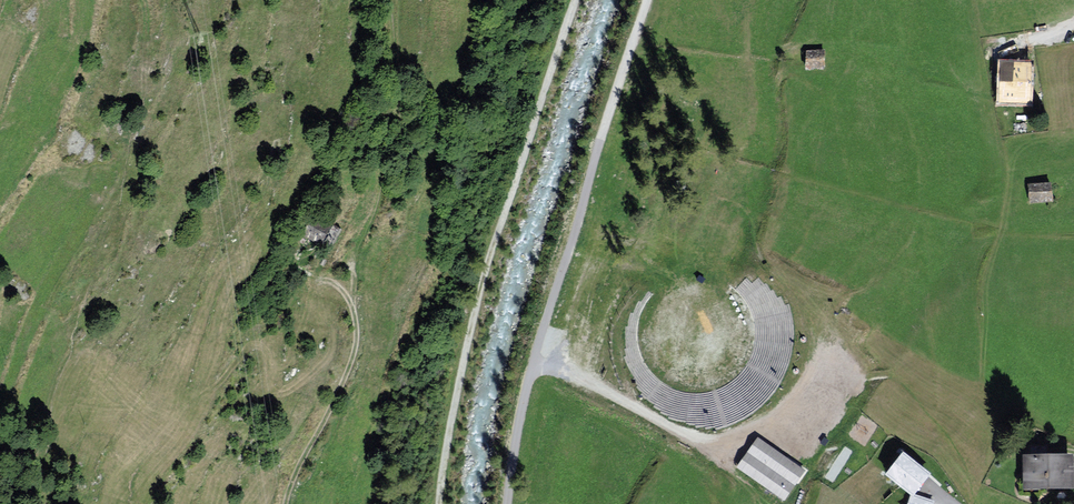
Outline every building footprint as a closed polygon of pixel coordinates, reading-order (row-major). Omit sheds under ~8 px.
[(822,51),(807,51),(807,67),(822,67),(822,63),(822,51)] [(1031,63),(1001,63),(1001,102),(1031,102),(1031,85),(1031,63)] [(1050,199),(1049,184),(1030,187),(1031,201),(1050,199)] [(331,226),(316,218),(306,235),(321,243),(331,226)] [(340,230),(333,226),(324,243),(332,246),(340,230)] [(784,496),(802,469),(758,441),(740,468),(784,496)] [(927,475),(903,456),(889,473),(912,492),(927,475)] [(1071,485),(1071,456),(1053,456),(1024,457),(1025,486),(1071,485)]
